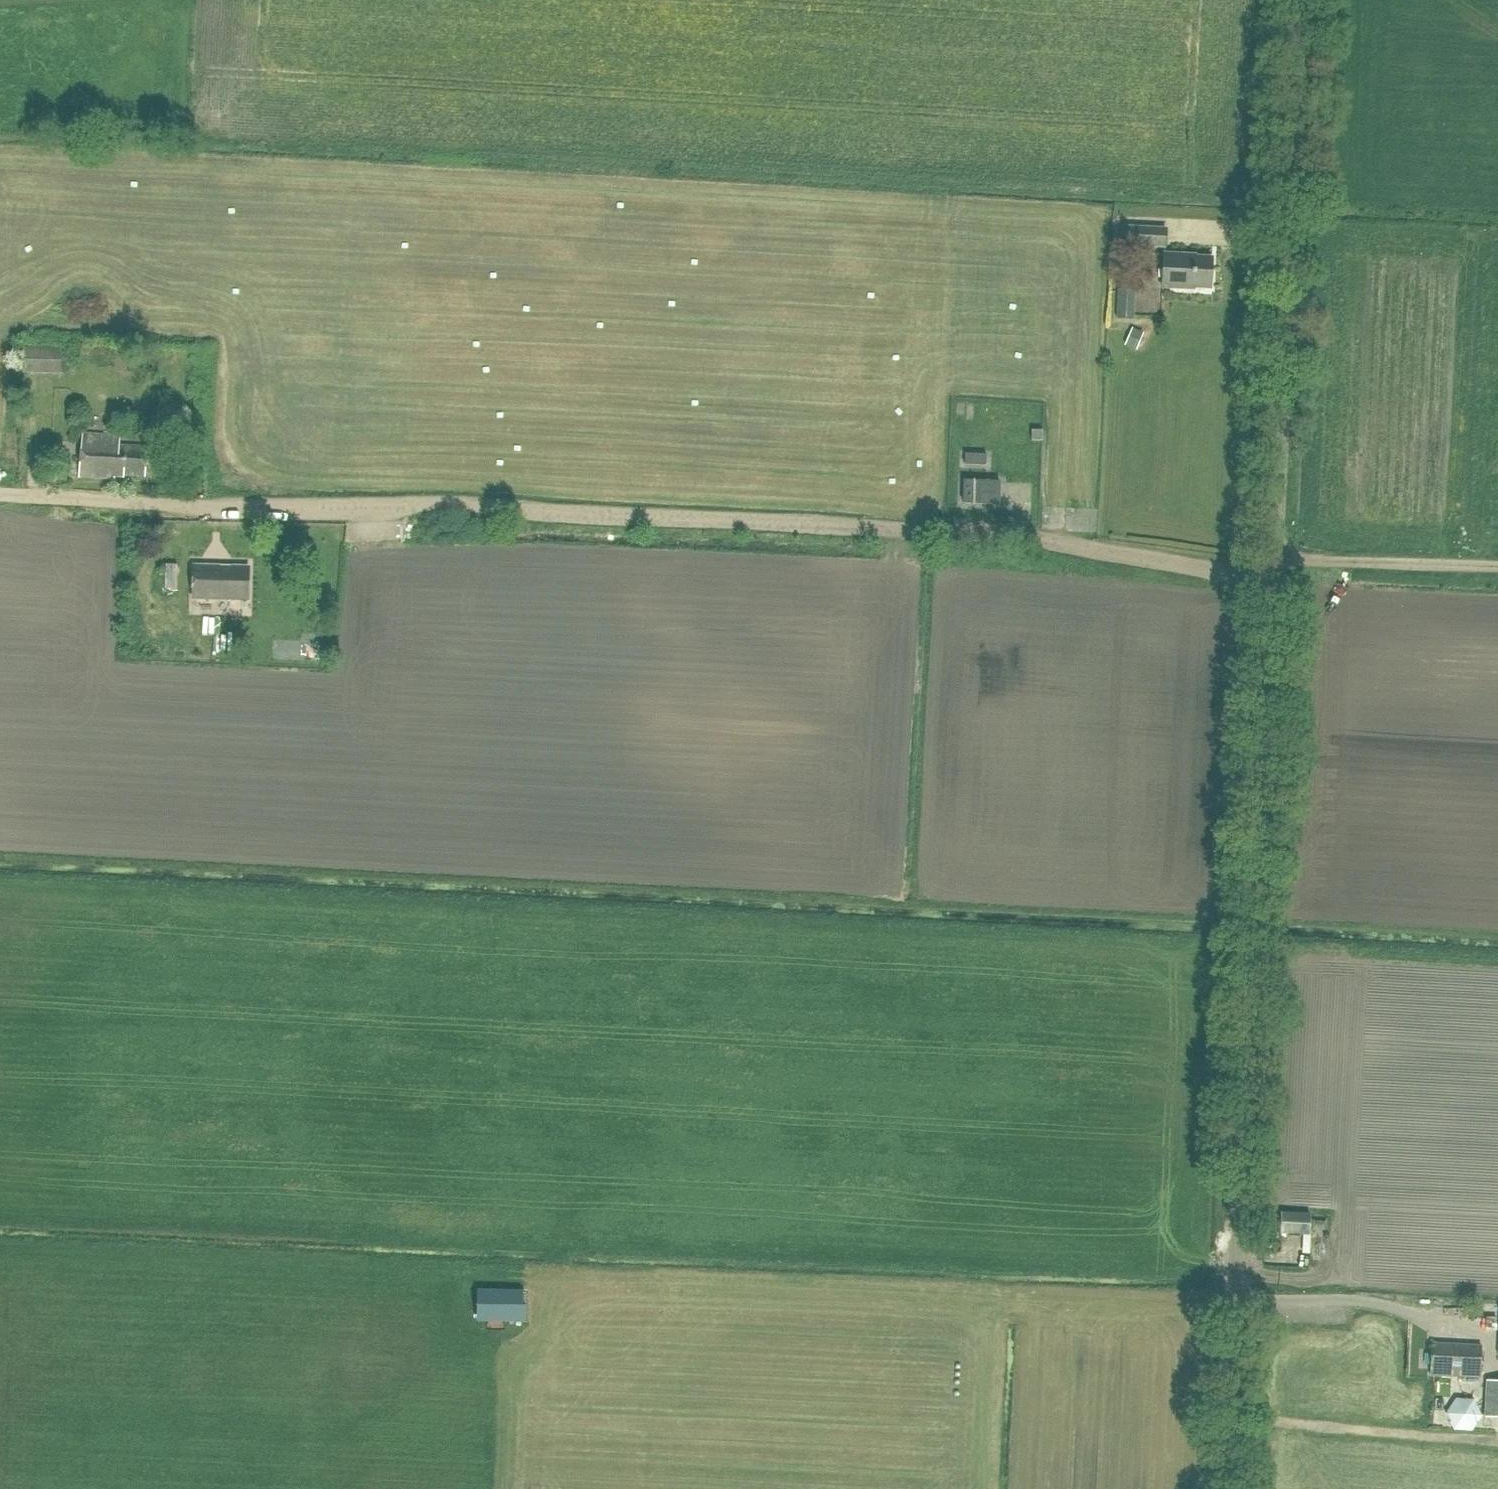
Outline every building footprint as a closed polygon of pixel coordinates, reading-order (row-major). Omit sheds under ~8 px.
[(1126,228),(1125,253),(1153,254),(1153,247),(1164,247),(1165,229),(1126,228)] [(1210,290),(1211,259),(1195,258),(1195,256),(1164,254),(1162,289),(1193,291),(1193,289),(1210,290)] [(1134,320),(1134,291),(1117,291),(1116,320),(1134,320)] [(1144,334),(1132,329),(1124,346),(1137,351),(1144,334)] [(23,374),(61,375),(60,350),(23,348),(23,374)] [(1030,441),(1040,441),(1041,431),(1031,430),(1030,441)] [(115,480),(115,478),(124,478),(125,476),(146,477),(148,448),(120,446),(121,437),(82,434),(79,478),(115,480)] [(965,465),(986,466),(986,455),(965,454),(965,465)] [(963,504),(998,506),(999,483),(964,481),(963,504)] [(178,565),(166,565),(165,589),(177,589),(178,565)] [(191,600),(247,601),(248,567),(192,566),(191,600)] [(1290,1233),(1308,1231),(1307,1222),(1289,1224),(1290,1233)] [(486,1296),(485,1322),(525,1324),(526,1298),(486,1296)] [(1430,1376),(1479,1379),(1481,1345),(1431,1343),(1430,1376)] [(1451,1431),(1481,1430),(1480,1400),(1450,1401),(1451,1431)]
